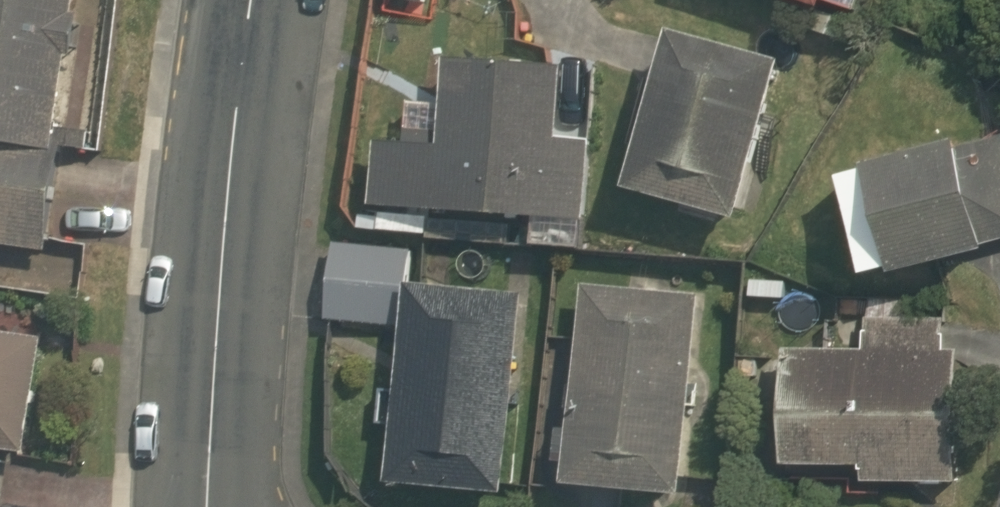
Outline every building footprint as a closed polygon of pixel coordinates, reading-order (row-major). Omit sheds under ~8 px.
[(44,251),(60,143),(84,146),(86,133),(53,128),(64,55),(71,56),(77,13),(72,12),(73,0),(0,0),(0,244),(44,251)] [(817,11),(819,5),(854,16),(860,0),(783,0),(817,11)] [(734,224),(780,64),(665,31),(620,191),(734,224)] [(435,147),(373,143),(368,208),(584,223),(590,141),(556,139),(561,67),(441,60),(435,147)] [(832,180),(858,282),(885,275),(886,279),(983,254),(981,248),(999,243),(999,139),(954,151),(952,144),(858,169),(859,172),(832,180)] [(408,250),(332,244),(325,322),(401,329),(405,286),(408,250)] [(698,297),(579,285),(565,430),(556,429),(552,465),(562,466),(560,486),(678,498),(698,297)] [(405,286),(401,329),(383,485),(502,498),(523,295),(405,286)] [(863,351),(781,351),(780,468),(858,469),(858,485),(956,486),(957,353),(944,353),(944,320),(863,320),(863,351)] [(24,454),(39,338),(0,332),(0,450),(24,454)]
